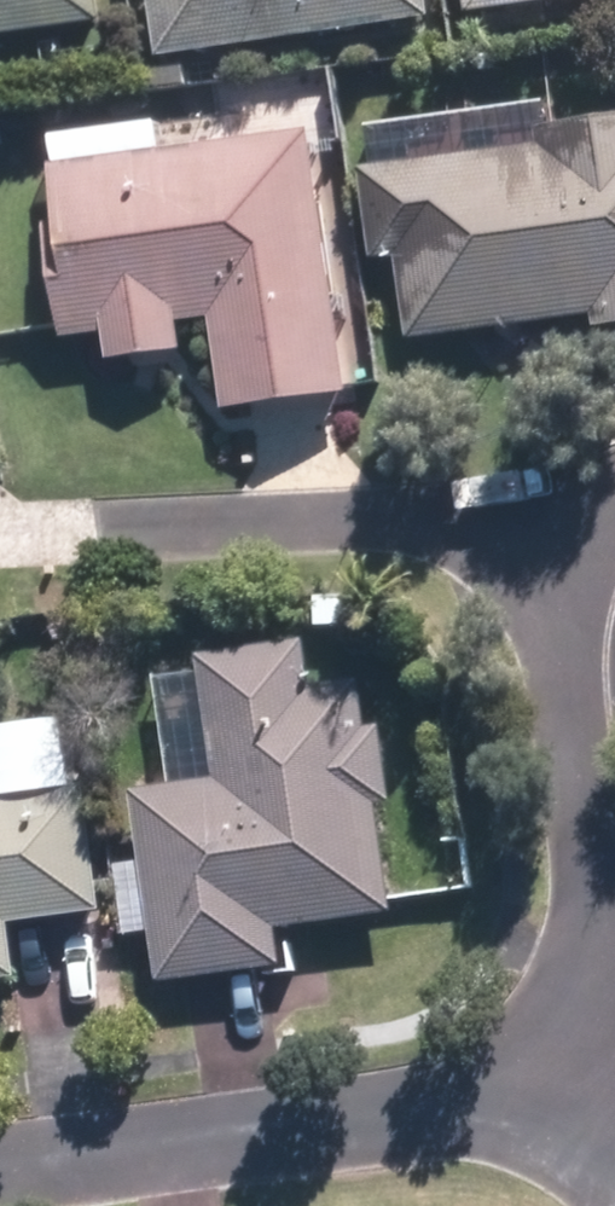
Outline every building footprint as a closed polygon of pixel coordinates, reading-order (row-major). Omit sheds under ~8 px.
[(104,0),(0,0),(0,32),(106,18),(104,0)] [(159,60),(436,19),(433,0),(150,0),(159,60)] [(466,12),(546,0),(464,0),(466,12)] [(350,398),(320,127),(164,144),(161,115),(50,127),(60,220),(44,221),(56,337),(111,331),(114,357),(189,349),(186,321),(213,318),(223,412),(350,398)] [(552,125),(554,148),(363,166),(372,259),(404,256),(411,340),(593,323),(593,330),(614,328),(614,119),(552,125)] [(170,785),(133,789),(141,861),(111,865),(120,936),(153,932),(158,979),(280,965),(275,929),(395,915),(382,801),(395,799),(385,720),(370,722),(365,679),(318,685),(312,636),(155,655),(170,785)] [(16,980),(8,919),(103,906),(85,777),(0,789),(0,982),(16,980)]
